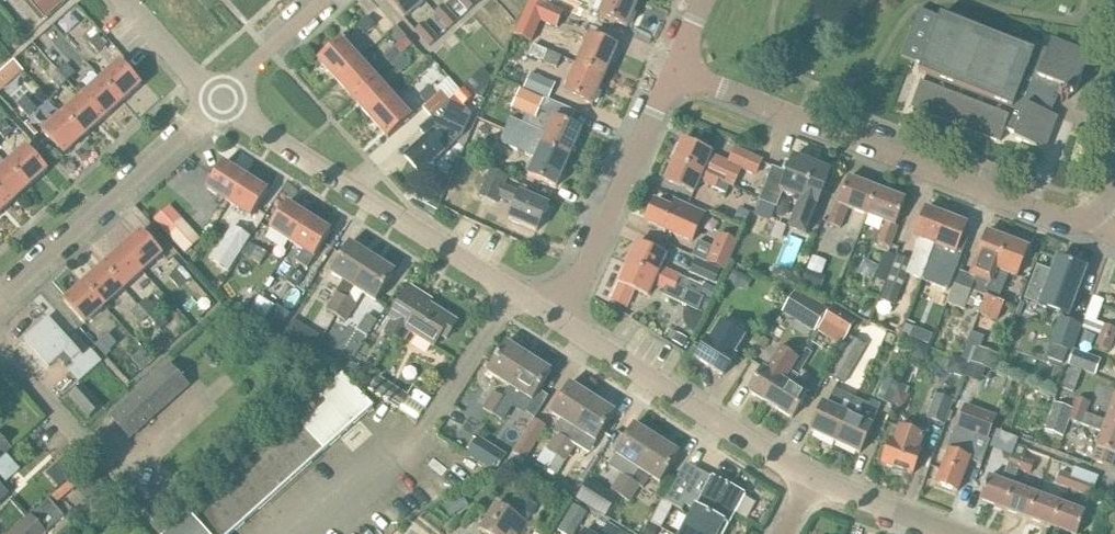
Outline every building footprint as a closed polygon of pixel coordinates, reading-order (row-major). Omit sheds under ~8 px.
[(7,14),(15,6),(9,0),(0,0),(0,6),(7,14)] [(46,17),(64,1),(63,0),(31,0),(46,17)] [(401,15),(406,21),(426,3),(424,0),(388,0),(401,15)] [(448,5),(460,18),(468,10),(459,0),(453,0),(448,5)] [(468,10),(469,11),(478,3),(475,0),(459,0),(468,10)] [(561,10),(585,21),(590,8),(570,0),(566,0),(561,10)] [(598,14),(627,27),(639,0),(604,0),(598,14)] [(76,6),(66,14),(75,24),(85,15),(76,6)] [(444,6),(435,13),(450,29),(458,21),(444,6)] [(358,27),(365,35),(376,29),(385,35),(395,26),(379,7),(358,27)] [(940,17),(919,9),(901,57),(916,63),(917,62),(922,64),(919,72),(927,75),(923,84),(921,83),(911,107),(1000,141),(1005,129),(1016,133),(1014,138),(1044,150),(1057,117),(1051,114),(1061,87),(1075,92),(1090,54),(1052,39),(1047,51),(1037,47),(1038,43),(1018,35),(1014,44),(940,16),(940,17)] [(509,31),(515,22),(493,10),(487,19),(509,31)] [(559,10),(552,25),(578,36),(585,21),(559,10)] [(424,23),(415,31),(430,46),(438,39),(424,23)] [(534,44),(563,57),(568,46),(537,33),(532,44),(534,44)] [(589,34),(577,62),(606,74),(618,47),(589,34)] [(90,43),(99,53),(106,46),(97,37),(90,43)] [(384,58),(392,66),(414,46),(406,38),(384,58)] [(336,80),(359,59),(341,40),(319,60),(336,80)] [(558,68),(563,57),(534,44),(529,54),(544,61),(544,62),(558,68)] [(421,55),(414,46),(392,66),(399,74),(421,55)] [(359,59),(336,80),(354,99),(376,79),(359,59)] [(142,85),(121,62),(102,79),(122,102),(142,85)] [(593,105),(606,74),(577,62),(564,92),(593,105)] [(67,64),(59,71),(68,82),(76,74),(67,64)] [(60,89),(68,82),(59,71),(50,79),(60,89)] [(531,73),(525,87),(548,97),(554,83),(531,73)] [(426,105),(422,108),(431,118),(447,105),(461,92),(446,75),(432,88),(430,86),(419,97),(426,105)] [(103,120),(122,102),(102,79),(82,97),(103,120)] [(376,79),(354,99),(371,119),(394,98),(376,79)] [(520,88),(511,108),(536,119),(544,99),(520,88)] [(470,105),(480,109),(484,99),(474,95),(470,105)] [(63,115),(83,137),(103,120),(82,97),(63,115)] [(394,98),(371,119),(388,138),(411,118),(394,98)] [(19,107),(29,117),(37,110),(27,99),(19,107)] [(447,105),(431,118),(440,127),(454,114),(447,105)] [(6,139),(14,131),(4,121),(8,117),(0,109),(0,133),(6,139)] [(443,150),(473,123),(462,111),(432,138),(429,135),(405,156),(420,174),(444,152),(443,150)] [(64,155),(83,137),(63,115),(43,132),(64,155)] [(541,144),(570,156),(582,129),(553,116),(541,144)] [(27,121),(24,124),(35,136),(38,133),(27,121)] [(512,133),(526,139),(531,128),(517,122),(512,133)] [(521,150),(526,139),(512,133),(507,144),(521,150)] [(683,140),(675,158),(735,184),(742,168),(711,155),(712,153),(683,140)] [(528,174),(536,178),(556,187),(570,156),(541,144),(528,174)] [(26,146),(7,164),(29,187),(48,170),(26,146)] [(738,149),(733,164),(746,170),(756,174),(758,169),(762,159),(738,149)] [(487,150),(481,164),(510,177),(516,163),(487,150)] [(759,200),(760,200),(777,207),(783,192),(796,197),(794,202),(799,203),(790,226),(806,233),(830,171),(794,156),(787,172),(772,167),(759,200)] [(460,158),(454,172),(473,181),(479,167),(460,158)] [(735,184),(675,158),(665,180),(694,192),(700,179),(714,185),(714,187),(728,193),(732,186),(734,187),(735,184)] [(229,203),(246,177),(223,163),(207,189),(229,203)] [(29,187),(7,164),(0,170),(0,195),(9,205),(29,187)] [(515,204),(515,206),(509,219),(537,231),(549,205),(504,185),(507,177),(491,170),(480,195),(496,202),(499,197),(515,204)] [(229,203),(252,217),(268,191),(246,177),(229,203)] [(836,203),(829,223),(840,227),(848,207),(868,215),(878,189),(849,178),(839,204),(836,203)] [(449,180),(443,193),(459,199),(464,186),(449,180)] [(906,200),(878,189),(868,215),(887,222),(879,243),(890,248),(899,225),(896,224),(906,200)] [(9,205),(0,195),(0,213),(9,205)] [(646,222),(666,230),(679,236),(679,234),(692,240),(699,226),(705,212),(675,198),(671,207),(656,201),(646,222)] [(180,213),(188,222),(199,212),(191,203),(180,213)] [(286,203),(270,229),(293,244),(309,217),(286,203)] [(739,207),(733,222),(745,226),(751,212),(739,207)] [(922,280),(947,216),(926,208),(915,237),(920,239),(911,262),(898,257),(891,275),(881,300),(896,306),(908,274),(922,280)] [(938,266),(945,249),(956,253),(967,224),(947,216),(922,280),(923,280),(925,276),(937,281),(942,267),(938,266)] [(309,217),(293,244),(314,257),(331,231),(309,217)] [(182,219),(167,233),(185,254),(201,240),(182,219)] [(233,266),(249,241),(232,230),(224,243),(232,248),(224,260),(233,266)] [(162,254),(157,248),(142,232),(123,249),(143,271),(162,254)] [(987,232),(976,261),(970,276),(960,272),(952,292),(947,304),(965,311),(972,292),(986,297),(1009,240),(987,232)] [(700,241),(694,253),(726,266),(731,255),(736,242),(726,237),(720,250),(713,247),(700,241)] [(986,297),(979,314),(998,321),(1005,304),(998,301),(1010,274),(1017,277),(1028,248),(1009,240),(986,297)] [(243,254),(261,265),(268,254),(251,243),(243,254)] [(330,273),(344,282),(327,309),(336,315),(373,258),(350,243),(330,273)] [(637,243),(629,262),(687,287),(690,280),(681,276),(682,275),(662,266),(667,256),(637,243)] [(143,271),(123,249),(103,267),(123,289),(143,271)] [(884,253),(880,264),(892,269),(896,257),(884,253)] [(395,272),(373,258),(336,315),(347,322),(365,295),(376,302),(395,272)] [(716,284),(721,270),(696,259),(690,273),(716,284)] [(1031,282),(1024,299),(1040,305),(1056,311),(1068,316),(1074,302),(1078,290),(1086,269),(1057,259),(1053,271),(1037,265),(1031,282)] [(686,289),(687,287),(629,262),(612,300),(626,307),(634,290),(648,296),(654,284),(665,289),(662,295),(687,306),(699,312),(699,311),(700,310),(700,309),(708,312),(712,301),(686,289)] [(952,292),(960,272),(945,266),(937,286),(952,292)] [(123,289),(103,267),(84,284),(104,306),(123,289)] [(173,275),(170,278),(180,289),(192,278),(192,277),(183,267),(182,268),(173,275)] [(297,288),(305,276),(295,270),(287,282),(297,288)] [(734,271),(728,282),(746,292),(752,281),(734,271)] [(808,273),(803,284),(815,287),(819,278),(808,273)] [(104,306),(84,284),(64,302),(84,324),(104,306)] [(713,300),(718,289),(705,284),(700,295),(713,300)] [(392,320),(386,331),(403,342),(410,331),(434,346),(441,335),(447,339),(457,322),(421,299),(424,296),(410,287),(390,319),(392,320)] [(796,290),(782,312),(814,332),(828,310),(796,290)] [(1100,335),(1114,341),(1114,338),(1114,329),(1096,322),(1104,301),(1094,297),(1083,328),(1081,328),(1100,335)] [(147,299),(139,306),(159,329),(161,331),(170,323),(147,299)] [(159,329),(139,306),(130,313),(152,336),(159,329)] [(687,306),(684,314),(685,323),(691,330),(698,333),(707,314),(700,310),(699,311),(699,312),(687,306)] [(817,331),(841,346),(856,321),(832,306),(817,331)] [(84,355),(48,316),(24,339),(49,367),(64,353),(74,364),(68,370),(79,381),(101,360),(91,349),(84,355)] [(1062,320),(1052,345),(1072,352),(1081,328),(1083,328),(1062,320)] [(291,321),(286,329),(296,335),(301,327),(291,321)] [(707,340),(696,358),(723,376),(735,357),(736,355),(734,354),(744,338),(732,331),(721,324),(711,339),(709,338),(707,340)] [(930,347),(938,328),(931,325),(929,329),(927,328),(926,332),(922,330),(920,334),(916,333),(915,336),(912,335),(910,339),(930,347)] [(672,329),(667,338),(683,348),(688,339),(672,329)] [(108,333),(96,345),(106,356),(119,344),(108,333)] [(888,333),(885,341),(893,344),(896,336),(888,333)] [(1114,341),(1100,335),(1096,346),(1110,352),(1114,341)] [(383,337),(376,349),(382,353),(390,341),(383,337)] [(866,345),(851,337),(829,376),(844,384),(866,345)] [(492,414),(529,357),(506,343),(487,372),(500,380),(483,408),(479,406),(467,424),(480,431),(491,413),(492,414)] [(917,343),(912,356),(924,361),(929,348),(917,343)] [(995,372),(1001,356),(968,343),(961,359),(995,372)] [(761,373),(749,392),(765,402),(780,379),(784,382),(791,371),(799,359),(780,347),(766,368),(765,367),(761,373)] [(806,349),(793,371),(799,375),(812,353),(806,349)] [(1072,356),(1069,365),(1082,370),(1089,372),(1096,375),(1102,360),(1075,349),(1072,356)] [(952,356),(946,371),(962,377),(968,362),(952,356)] [(529,357),(492,414),(502,420),(512,404),(525,413),(526,412),(533,401),(539,390),(540,390),(551,372),(529,357)] [(352,362),(343,375),(354,382),(362,369),(352,362)] [(964,377),(981,383),(986,370),(969,363),(964,377)] [(169,365),(112,416),(111,417),(130,438),(188,386),(169,365)] [(1069,365),(1060,387),(1073,392),(1082,370),(1069,365)] [(780,379),(765,402),(781,412),(792,419),(804,400),(807,396),(793,387),(799,376),(791,371),(784,382),(780,379)] [(166,533),(232,533),(372,408),(343,375),(166,533)] [(371,391),(399,409),(407,396),(379,378),(371,391)] [(891,405),(900,384),(887,379),(878,399),(891,405)] [(550,414),(561,421),(554,432),(557,434),(539,462),(548,468),(593,398),(570,383),(550,414)] [(83,385),(70,396),(89,418),(102,407),(83,385)] [(820,411),(811,431),(834,442),(848,413),(849,413),(856,399),(856,397),(846,393),(836,388),(828,404),(824,402),(820,411)] [(898,390),(892,403),(904,408),(909,395),(898,390)] [(1040,390),(1038,395),(1049,399),(1051,394),(1040,390)] [(954,401),(936,395),(927,418),(945,425),(954,401)] [(1091,403),(1076,397),(1072,408),(1087,414),(1091,403)] [(615,412),(593,398),(548,468),(541,480),(551,485),(577,446),(579,448),(586,437),(596,443),(615,412)] [(848,413),(834,442),(860,453),(864,443),(869,433),(873,424),(872,423),(880,405),(871,400),(870,404),(866,402),(865,403),(856,399),(849,413),(848,413)] [(1107,421),(1087,414),(1072,408),(1055,402),(1040,442),(1060,450),(1070,421),(1102,433),(1097,448),(1098,448),(1094,460),(1111,467),(1114,457),(1114,424),(1107,421)] [(949,449),(944,463),(936,483),(958,491),(978,437),(988,441),(998,416),(965,404),(956,428),(962,430),(954,451),(949,449)] [(23,412),(23,423),(32,423),(32,412),(23,412)] [(514,453),(525,460),(547,427),(535,419),(514,453)] [(989,476),(988,479),(980,500),(1004,509),(1012,485),(1014,486),(1019,471),(1025,458),(1028,449),(1018,445),(1020,438),(1009,434),(1013,426),(998,421),(987,450),(1011,459),(1003,482),(989,476)] [(634,424),(622,443),(615,454),(638,469),(657,439),(634,424)] [(891,438),(890,442),(882,463),(913,474),(922,450),(918,449),(923,436),(898,426),(894,439),(891,438)] [(477,438),(466,456),(491,471),(495,473),(506,456),(477,438)] [(644,489),(651,477),(661,483),(680,453),(657,439),(638,469),(631,479),(621,497),(631,503),(641,487),(644,489)] [(69,445),(62,450),(69,458),(75,452),(69,445)] [(6,482),(20,469),(6,453),(0,458),(0,475),(6,482)] [(1035,462),(1025,458),(1019,471),(1031,475),(1035,462)] [(666,501),(682,510),(685,504),(694,508),(680,533),(725,533),(746,495),(711,476),(708,481),(700,476),(684,467),(666,501)] [(1071,475),(1066,487),(1091,496),(1099,476),(1075,467),(1071,475)] [(1056,483),(1066,487),(1071,475),(1061,471),(1056,483)] [(590,477),(576,499),(605,517),(619,495),(621,497),(631,479),(622,473),(614,486),(611,491),(590,477)] [(42,475),(33,483),(43,495),(52,487),(42,475)] [(9,495),(0,485),(0,503),(9,495)] [(1012,485),(1004,509),(1028,518),(1037,494),(1014,486),(1012,485)] [(108,488),(90,505),(101,517),(119,500),(108,488)] [(1037,494),(1028,518),(1052,527),(1061,503),(1037,494)] [(457,497),(445,504),(451,516),(464,509),(457,497)] [(538,507),(524,498),(519,507),(532,516),(538,507)] [(49,499),(9,533),(43,533),(55,524),(64,516),(49,499)] [(662,500),(651,522),(661,527),(673,506),(662,500)] [(492,511),(480,530),(486,533),(521,533),(528,523),(497,503),(492,511)] [(1052,527),(1072,533),(1077,533),(1085,513),(1061,503),(1052,527)] [(574,504),(557,532),(561,533),(574,533),(588,512),(574,504)] [(602,533),(604,533),(620,533),(622,531),(609,523),(602,533)] [(644,533),(655,533),(659,527),(650,523),(644,533)]
